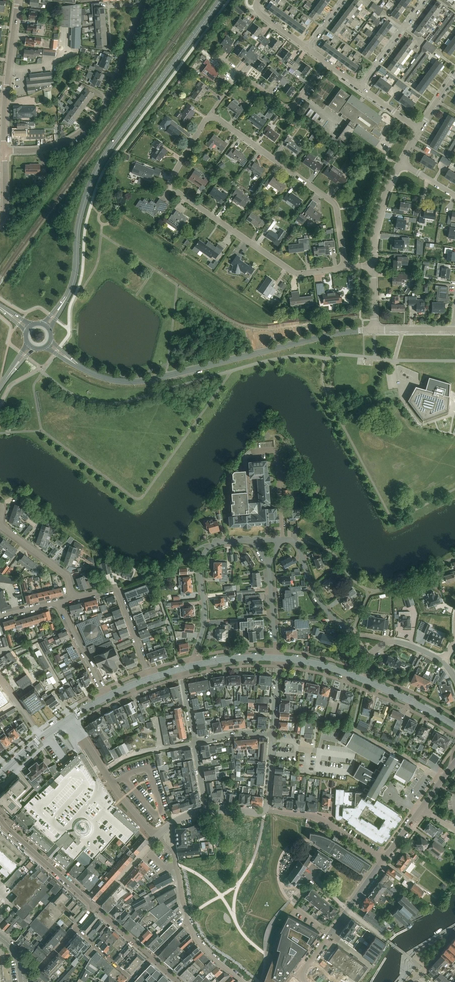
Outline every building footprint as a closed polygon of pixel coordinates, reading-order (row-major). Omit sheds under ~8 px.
[(30,5),(38,6),(38,8),(41,8),(42,4),(38,4),(39,0),(31,0),(30,5)] [(327,4),(322,0),(321,0),(317,5),(323,9),(327,4)] [(357,9),(360,11),(365,15),(367,12),(359,6),(361,3),(357,0),(355,0),(351,4),(357,9)] [(405,0),(402,0),(399,4),(404,8),(408,3),(405,0)] [(268,10),(274,14),(278,8),(273,5),(274,3),(270,1),(266,7),(269,9),(268,10)] [(387,3),(400,13),(404,8),(399,4),(397,7),(389,1),(387,3)] [(433,6),(440,11),(442,8),(444,10),(445,7),(443,6),(444,6),(437,1),(433,6)] [(396,19),(400,13),(387,3),(385,6),(393,12),(391,15),(396,19)] [(81,27),(82,4),(77,4),(60,6),(60,26),(72,27),(81,27)] [(347,10),(353,14),(357,9),(351,4),(347,10)] [(95,14),(104,13),(104,7),(99,8),(99,5),(90,5),(90,8),(95,8),(95,14)] [(313,10),(319,14),(323,9),(317,5),(313,10)] [(433,6),(430,10),(439,17),(436,15),(438,13),(440,14),(442,12),(440,11),(433,6)] [(42,10),(31,8),(30,11),(29,11),(29,19),(36,20),(37,12),(42,12),(42,10)] [(279,18),(283,12),(278,8),(274,14),(279,18)] [(314,20),(319,14),(313,10),(309,16),(314,20)] [(353,14),(347,10),(343,15),(357,25),(359,23),(354,19),(353,20),(350,18),(353,14)] [(430,10),(426,15),(433,20),(435,17),(437,19),(439,17),(430,10)] [(285,22),(289,16),(283,12),(279,18),(285,22)] [(343,15),(339,20),(345,25),(347,22),(355,28),(355,27),(357,29),(359,27),(357,25),(343,15)] [(426,15),(423,20),(429,25),(433,20),(426,15)] [(290,26),(294,20),(289,16),(285,22),(290,26)] [(251,22),(244,17),(242,21),(239,19),(234,26),(241,31),(244,27),(247,28),(251,22)] [(374,20),(387,31),(392,25),(386,21),(382,19),(380,21),(376,18),(374,20)] [(42,26),(43,19),(37,19),(37,22),(37,25),(33,24),(33,25),(28,24),(27,28),(26,31),(28,31),(29,31),(33,31),(32,34),(36,34),(37,26),(38,26),(38,25),(42,26)] [(296,30),(300,24),(294,20),(290,26),(296,30)] [(345,25),(339,20),(335,26),(349,36),(350,34),(342,28),(345,25)] [(383,36),(387,31),(374,20),(372,23),(377,27),(379,24),(382,27),(378,32),(383,36)] [(423,20),(419,25),(428,32),(426,30),(428,27),(431,29),(432,27),(429,25),(423,20)] [(305,28),(300,24),(296,30),(301,34),(305,28)] [(256,40),(261,43),(265,37),(259,33),(262,30),(254,25),(249,32),(258,38),(256,40)] [(428,32),(419,25),(415,30),(422,35),(424,32),(427,34),(428,32)] [(347,38),(349,36),(335,26),(331,31),(337,35),(339,32),(347,38)] [(70,36),(70,39),(71,39),(71,48),(80,48),(81,27),(72,27),(72,36),(70,36)] [(374,37),(379,41),(383,36),(378,32),(374,37)] [(35,44),(41,45),(41,38),(36,37),(36,38),(32,38),(32,39),(26,38),(26,41),(25,42),(25,43),(26,44),(26,45),(34,46),(35,44)] [(233,41),(226,37),(221,43),(224,45),(221,49),(228,54),(233,47),(230,45),(233,41)] [(271,42),(265,37),(261,43),(265,47),(267,44),(275,51),(280,43),(273,38),(271,42)] [(374,37),(370,43),(375,47),(379,41),(374,37)] [(107,45),(106,38),(97,39),(97,45),(96,45),(96,48),(100,48),(102,48),(102,45),(107,45)] [(408,39),(405,44),(411,49),(413,46),(416,49),(418,46),(408,39)] [(371,52),(375,47),(370,43),(368,46),(360,40),(358,42),(371,52)] [(454,51),(454,49),(454,44),(450,41),(447,46),(454,51)] [(321,48),(327,52),(331,46),(325,42),(321,48)] [(367,58),(371,52),(358,42),(356,45),(361,48),(363,46),(366,48),(362,54),(367,58)] [(411,49),(405,44),(401,49),(408,54),(411,49)] [(243,55),(249,59),(253,53),(249,50),(247,52),(239,46),(234,53),(241,58),(243,55)] [(332,56),(336,50),(331,46),(327,52),(332,56)] [(450,56),(454,51),(447,46),(443,51),(450,56)] [(55,51),(39,49),(39,51),(31,50),(31,51),(25,50),(24,53),(23,57),(28,58),(30,58),(30,57),(36,58),(36,55),(39,55),(43,55),(43,53),(55,54),(55,51)] [(286,64),(290,67),(294,62),(289,57),(291,54),(284,49),(279,56),(287,62),(286,64)] [(397,54),(404,59),(408,54),(401,49),(397,54)] [(342,54),(336,50),(332,56),(338,60),(342,54)] [(95,55),(94,57),(109,63),(112,58),(109,56),(111,53),(104,51),(103,54),(104,54),(103,57),(99,55),(98,56),(95,55)] [(258,56),(253,53),(249,59),(255,63),(252,67),(259,72),(265,65),(256,59),(258,56)] [(343,64),(347,58),(342,54),(338,60),(343,64)] [(400,64),(404,59),(397,54),(394,59),(400,64)] [(109,63),(94,57),(94,59),(96,60),(96,61),(98,62),(97,64),(95,63),(94,67),(102,71),(104,68),(106,69),(109,63)] [(353,62),(347,58),(343,64),(349,68),(353,62)] [(210,61),(207,59),(204,63),(207,65),(201,73),(212,81),(218,73),(216,72),(219,69),(209,62),(210,61)] [(397,68),(400,64),(394,59),(390,63),(397,68)] [(433,65),(439,70),(443,65),(436,60),(433,65)] [(294,62),(290,67),(295,71),(296,69),(305,75),(310,68),(303,63),(301,66),(294,62)] [(358,66),(353,62),(349,68),(354,72),(358,66)] [(397,68),(390,63),(387,68),(393,73),(397,68)] [(421,65),(419,64),(413,71),(415,73),(421,65)] [(89,71),(87,74),(102,80),(104,74),(101,73),(102,71),(90,65),(89,69),(94,71),(94,70),(97,72),(96,74),(89,71)] [(436,75),(439,70),(433,65),(429,70),(436,75)] [(380,67),(378,71),(384,76),(387,72),(380,67)] [(272,79),(278,83),(283,77),(278,73),(277,76),(268,70),(263,77),(270,82),(272,79)] [(426,75),(432,80),(436,75),(429,70),(426,75)] [(53,85),(52,72),(29,75),(30,81),(26,81),(28,93),(35,93),(49,86),(49,85),(53,85)] [(414,75),(412,73),(406,81),(408,83),(414,75)] [(99,86),(102,80),(87,74),(86,77),(93,80),(92,83),(91,83),(90,86),(95,88),(96,85),(99,86)] [(422,80),(428,84),(432,80),(426,75),(422,80)] [(283,77),(278,83),(284,87),(282,91),(289,96),(294,89),(286,83),(288,80),(283,77)] [(381,88),(386,82),(380,77),(375,84),(381,88)] [(407,86),(399,80),(395,84),(403,91),(407,86)] [(425,89),(428,84),(422,80),(418,84),(425,89)] [(206,86),(199,82),(197,85),(199,87),(191,97),(198,101),(205,91),(203,89),(206,86)] [(391,86),(386,82),(381,88),(386,93),(391,86)] [(82,89),(80,92),(90,99),(94,94),(89,91),(91,88),(82,84),(80,87),(82,89)] [(421,94),(425,89),(418,84),(415,89),(421,94)] [(351,96),(340,88),(327,106),(337,113),(339,111),(346,116),(343,119),(348,123),(338,137),(345,142),(353,130),(374,146),(380,138),(378,136),(381,133),(379,132),(386,123),(359,102),(359,101),(351,95),(351,96)] [(79,99),(86,104),(90,99),(80,92),(77,90),(76,92),(79,94),(78,94),(81,96),(79,99)] [(52,101),(51,91),(44,92),(45,102),(52,101)] [(258,94),(255,92),(249,99),(252,102),(258,94)] [(398,101),(404,106),(409,99),(403,95),(398,101)] [(258,100),(256,98),(250,106),(251,107),(255,102),(256,103),(258,100)] [(86,104),(79,99),(75,104),(82,109),(86,104)] [(409,99),(404,106),(410,110),(415,103),(409,99)] [(70,100),(69,102),(74,106),(72,109),(79,114),(82,109),(75,104),(70,100)] [(232,102),(231,101),(227,107),(236,114),(237,112),(240,114),(244,108),(241,105),(239,107),(237,106),(238,104),(238,102),(235,100),(233,100),(232,102)] [(194,108),(188,104),(186,106),(187,107),(182,115),(179,113),(176,117),(180,120),(181,119),(184,121),(184,120),(186,122),(191,116),(192,116),(195,112),(192,111),(194,108)] [(63,111),(75,119),(79,114),(72,109),(66,105),(64,107),(67,110),(66,112),(63,111)] [(22,107),(22,106),(13,106),(14,118),(22,118),(36,117),(36,106),(28,106),(28,108),(24,108),(24,106),(22,107)] [(277,109),(272,106),(268,112),(272,115),(277,109)] [(75,119),(63,111),(59,107),(59,111),(66,116),(64,119),(63,117),(60,121),(66,125),(68,122),(71,124),(75,119)] [(262,120),(253,113),(249,120),(255,124),(254,125),(259,129),(266,120),(263,118),(262,120)] [(317,113),(313,120),(316,122),(321,115),(317,113)] [(446,120),(453,124),(454,120),(454,118),(449,115),(446,120)] [(177,124),(166,116),(160,125),(160,126),(165,129),(166,128),(168,130),(166,132),(176,139),(181,132),(174,127),(177,124)] [(450,129),(453,124),(446,120),(443,125),(450,129)] [(446,135),(450,129),(443,125),(439,130),(446,135)] [(270,127),(268,126),(264,131),(266,133),(265,135),(274,142),(279,135),(269,128),(270,127)] [(27,130),(14,130),(14,136),(21,136),(21,139),(45,139),(45,130),(27,130)] [(436,136),(443,140),(446,135),(439,130),(436,136)] [(224,142),(214,135),(209,141),(210,141),(206,146),(210,149),(214,144),(220,148),(219,150),(221,151),(227,143),(225,142),(224,142)] [(433,141),(440,145),(443,140),(436,136),(433,141)] [(291,139),(288,137),(284,142),(287,144),(285,146),(297,154),(301,148),(290,140),(291,139)] [(337,140),(334,138),(333,140),(342,146),(344,142),(338,138),(337,140)] [(153,146),(158,149),(153,157),(152,158),(152,160),(154,161),(155,161),(156,159),(159,161),(162,158),(167,151),(162,147),(164,144),(157,140),(153,146)] [(437,150),(440,145),(433,141),(430,146),(437,150)] [(331,147),(326,154),(330,158),(336,151),(331,147)] [(244,157),(245,156),(235,149),(234,151),(232,149),(227,155),(231,158),(232,156),(234,157),(234,159),(236,160),(237,160),(240,162),(239,164),(243,167),(248,160),(244,157)] [(310,153),(307,156),(303,162),(314,170),(315,168),(318,171),(322,165),(319,163),(318,164),(313,161),(316,157),(310,153)] [(420,162),(426,166),(431,159),(425,155),(420,162)] [(443,156),(440,161),(449,167),(451,164),(454,167),(454,163),(443,156)] [(431,159),(426,166),(433,170),(437,163),(431,159)] [(154,170),(136,163),(132,173),(150,180),(154,170)] [(253,165),(250,163),(246,169),(249,171),(250,169),(259,176),(264,170),(254,163),(253,165)] [(40,164),(33,164),(33,165),(26,165),(26,173),(37,173),(37,176),(44,176),(44,169),(40,169),(40,164)] [(332,169),(328,166),(323,173),(333,180),(332,181),(335,183),(337,181),(340,182),(344,177),(342,175),(340,177),(337,174),(339,171),(334,167),(332,169)] [(451,181),(454,174),(454,173),(449,170),(445,177),(451,181)] [(203,180),(193,173),(188,180),(199,187),(201,185),(204,187),(208,181),(204,179),(203,180)] [(285,186),(273,177),(271,180),(268,179),(264,185),(266,187),(269,184),(274,188),(275,187),(281,192),(285,186)] [(247,186),(250,189),(255,182),(252,179),(247,186)] [(209,194),(219,201),(218,202),(221,204),(224,201),(223,200),(227,194),(224,192),(222,193),(214,187),(209,194)] [(243,192),(237,188),(232,195),(235,197),(233,200),(236,203),(236,202),(243,207),(249,199),(242,194),(243,192)] [(301,201),(291,193),(290,195),(287,193),(283,199),(286,201),(287,200),(297,207),(301,201)] [(168,205),(159,199),(156,203),(151,200),(149,203),(144,199),(142,202),(139,200),(135,206),(142,211),(143,209),(154,216),(159,210),(163,212),(168,205)] [(408,203),(400,202),(399,209),(398,209),(398,213),(403,214),(404,210),(407,211),(407,208),(410,208),(410,204),(408,204),(408,203)] [(321,215),(310,206),(307,210),(306,209),(302,215),(301,214),(296,220),(302,224),(307,218),(306,218),(307,216),(314,222),(315,220),(316,221),(318,222),(320,219),(319,218),(321,215)] [(436,210),(425,208),(424,214),(420,213),(419,222),(424,223),(425,217),(434,219),(436,210)] [(188,218),(176,210),(171,218),(170,217),(166,223),(175,229),(177,226),(180,228),(188,218)] [(452,212),(452,216),(448,215),(447,224),(450,225),(451,220),(454,221),(454,212),(452,212)] [(262,220),(251,213),(246,220),(257,227),(259,225),(262,227),(266,221),(262,219),(262,220)] [(410,218),(404,217),(404,220),(397,219),(396,226),(400,227),(400,230),(404,231),(405,222),(409,223),(410,218)] [(265,229),(268,232),(266,236),(274,243),(273,244),(277,246),(283,238),(282,238),(286,233),(281,230),(278,235),(270,230),(276,222),(272,219),(265,229)] [(403,241),(395,240),(394,244),(393,244),(393,249),(398,249),(398,248),(403,248),(404,243),(408,243),(408,238),(403,237),(403,241)] [(309,238),(305,239),(299,240),(299,244),(288,245),(289,253),(304,251),(303,246),(310,245),(309,238)] [(206,245),(199,240),(195,247),(211,258),(212,256),(215,258),(223,247),(218,244),(216,247),(208,242),(206,245)] [(335,247),(334,241),(324,242),(324,246),(314,247),(315,256),(321,255),(320,254),(325,253),(325,255),(329,254),(328,248),(335,247)] [(445,248),(444,253),(448,253),(447,260),(454,261),(454,260),(454,252),(451,252),(452,249),(445,248)] [(246,271),(251,274),(255,269),(250,266),(249,266),(239,260),(240,257),(237,255),(231,264),(235,267),(234,273),(239,274),(240,270),(244,274),(246,271)] [(397,260),(393,260),(393,269),(400,269),(401,264),(407,265),(408,257),(397,256),(397,260)] [(444,264),(437,263),(437,269),(442,270),(441,274),(440,274),(439,277),(441,277),(449,279),(450,269),(444,268),(444,264)] [(406,274),(397,274),(397,278),(392,278),(392,284),(401,285),(401,283),(406,283),(406,274)] [(273,281),(267,277),(258,291),(267,297),(269,293),(272,295),(276,290),(270,286),(273,281)] [(284,291),(288,285),(283,282),(280,286),(281,286),(280,288),(284,291)] [(324,294),(323,284),(316,284),(318,299),(323,298),(324,303),(335,301),(335,303),(341,302),(340,292),(324,294)] [(445,287),(439,286),(437,303),(432,302),(432,312),(444,312),(444,303),(450,304),(450,299),(449,298),(447,287),(445,287)] [(298,291),(294,292),(291,292),(292,298),(289,298),(290,306),(308,304),(308,306),(313,306),(312,296),(299,298),(298,291)] [(399,297),(392,297),(392,305),(391,305),(391,311),(404,312),(404,305),(399,305),(399,301),(398,301),(398,300),(399,300),(399,297)] [(416,297),(408,297),(408,304),(411,304),(411,301),(416,301),(416,312),(424,312),(424,300),(416,299),(416,297)] [(450,383),(429,378),(426,390),(416,387),(408,402),(423,420),(448,412),(450,383)] [(229,516),(230,526),(243,526),(243,527),(250,526),(250,525),(268,524),(268,522),(278,521),(278,515),(276,516),(276,508),(267,509),(267,508),(263,508),(263,506),(270,506),(269,502),(268,484),(269,484),(269,476),(267,476),(266,461),(249,462),(249,469),(249,473),(250,473),(250,478),(257,477),(259,502),(258,502),(259,514),(249,515),(246,471),(238,471),(238,470),(237,470),(236,470),(235,470),(235,471),(234,471),(232,473),(233,482),(231,482),(232,500),(234,500),(234,503),(231,503),(232,516),(229,516)] [(13,510),(20,512),(22,508),(24,509),(28,505),(23,501),(21,504),(22,504),(21,506),(15,505),(13,510)] [(13,510),(11,516),(18,519),(19,514),(23,515),(22,517),(26,520),(28,517),(23,514),(24,513),(20,512),(13,510)] [(294,510),(289,510),(290,515),(289,515),(289,520),(292,520),(293,520),(295,520),(295,519),(297,519),(297,517),(299,517),(299,514),(299,513),(298,513),(298,510),(294,510)] [(9,523),(10,523),(19,526),(20,524),(19,523),(20,519),(18,519),(11,516),(9,522),(10,522),(9,523)] [(216,521),(216,519),(212,520),(212,519),(207,521),(207,522),(205,522),(207,528),(209,528),(210,533),(219,531),(217,520),(216,521)] [(43,525),(41,530),(51,534),(52,534),(53,531),(52,530),(56,525),(50,521),(47,524),(46,526),(43,525)] [(31,528),(29,526),(23,533),(26,535),(31,528)] [(41,530),(39,537),(45,539),(47,535),(50,536),(51,534),(41,530)] [(39,537),(36,544),(42,546),(41,548),(46,550),(49,541),(48,540),(45,539),(39,537)] [(6,550),(10,545),(3,540),(1,543),(0,543),(0,548),(1,549),(3,547),(6,550)] [(70,546),(68,551),(79,555),(81,551),(78,550),(82,545),(78,542),(75,541),(73,545),(74,546),(74,547),(70,546)] [(59,549),(52,544),(50,547),(53,549),(49,553),(53,556),(59,549)] [(10,545),(6,550),(5,551),(4,553),(9,557),(10,556),(12,558),(15,554),(14,553),(17,550),(10,545)] [(68,551),(66,558),(75,561),(76,557),(78,558),(79,555),(68,551)] [(321,555),(320,551),(312,554),(313,558),(315,557),(316,558),(314,559),(317,568),(323,566),(320,557),(319,557),(318,556),(321,555)] [(249,558),(247,554),(242,557),(245,560),(241,563),(243,565),(245,564),(246,566),(247,565),(250,568),(254,565),(252,562),(252,561),(250,558),(249,558)] [(25,567),(28,564),(31,560),(24,555),(21,559),(20,558),(18,562),(25,567)] [(292,559),(291,557),(281,562),(284,568),(288,566),(288,567),(288,566),(294,563),(297,562),(295,558),(292,560),(292,559)] [(66,558),(64,563),(70,565),(69,566),(74,568),(75,565),(72,564),(73,560),(75,561),(66,558)] [(31,560),(28,564),(33,568),(31,571),(33,573),(36,570),(35,569),(38,565),(31,560)] [(111,573),(109,562),(101,564),(104,574),(111,573)] [(9,567),(5,564),(0,572),(4,575),(9,567)] [(124,568),(117,566),(115,573),(117,574),(119,575),(120,575),(122,575),(121,577),(125,578),(125,579),(127,579),(130,580),(133,571),(133,569),(129,568),(128,569),(124,568)] [(13,569),(11,567),(5,575),(9,575),(13,569)] [(227,570),(214,570),(213,570),(213,578),(218,578),(220,578),(220,581),(227,581),(227,570)] [(451,572),(451,574),(444,576),(441,577),(441,579),(442,582),(446,580),(446,582),(447,582),(448,583),(450,582),(450,581),(454,580),(454,577),(454,571),(451,572)] [(77,579),(78,584),(88,581),(88,580),(85,581),(84,577),(86,577),(84,572),(81,574),(82,577),(77,579)] [(300,576),(300,572),(291,573),(291,576),(290,576),(281,577),(282,581),(281,581),(281,584),(282,584),(287,584),(287,585),(289,585),(289,584),(291,584),(290,580),(294,580),(294,576),(300,576)] [(337,577),(333,572),(328,576),(330,578),(322,584),(324,586),(324,587),(327,590),(331,587),(332,588),(335,585),(332,581),(337,577)] [(0,574),(0,582),(13,584),(19,582),(18,577),(0,574)] [(182,578),(179,578),(179,585),(191,585),(190,577),(182,577),(182,578)] [(89,584),(88,581),(78,584),(80,589),(84,588),(84,589),(92,587),(91,584),(89,584)] [(26,582),(23,583),(24,591),(25,591),(24,591),(25,595),(26,596),(25,596),(27,603),(33,602),(33,601),(31,594),(30,590),(28,590),(26,582)] [(142,597),(150,594),(146,583),(133,588),(124,591),(128,602),(142,597)] [(179,585),(178,585),(178,588),(179,588),(181,588),(181,589),(183,589),(184,589),(184,593),(186,593),(188,593),(192,592),(191,585),(179,585)] [(301,591),(300,586),(288,587),(288,590),(285,590),(285,593),(285,594),(285,599),(283,599),(284,608),(286,608),(286,610),(291,610),(291,608),(293,608),(293,599),(295,599),(295,596),(291,596),(291,592),(301,591)] [(342,602),(341,603),(343,606),(344,605),(345,606),(348,609),(353,605),(351,601),(349,597),(347,595),(354,590),(351,586),(342,592),(344,595),(343,596),(346,599),(342,602)] [(3,610),(9,608),(8,606),(10,605),(7,606),(3,590),(0,591),(0,611),(3,610)] [(429,598),(426,599),(428,602),(427,602),(428,607),(434,605),(434,604),(440,602),(438,595),(435,596),(434,592),(428,594),(429,598)] [(116,601),(114,595),(107,598),(107,596),(102,598),(104,601),(107,600),(108,604),(116,601)] [(249,604),(249,607),(262,606),(261,599),(259,599),(259,595),(260,595),(245,596),(246,604),(249,604)] [(227,601),(227,596),(222,597),(222,598),(218,599),(219,599),(214,599),(215,606),(218,606),(219,609),(220,610),(222,609),(222,606),(224,606),(224,601),(227,601)] [(130,607),(139,604),(139,601),(143,600),(142,597),(128,602),(130,607)] [(92,608),(90,601),(84,602),(86,611),(93,610),(92,608)] [(183,608),(183,602),(170,602),(164,603),(166,608),(171,608),(175,608),(175,607),(180,607),(180,608),(181,608),(180,609),(180,611),(181,612),(180,613),(180,616),(181,617),(183,617),(189,617),(189,616),(193,615),(193,614),(194,614),(194,612),(193,612),(193,610),(194,609),(194,608),(193,607),(193,606),(189,607),(189,606),(186,606),(186,608),(183,608)] [(133,615),(142,612),(139,604),(130,607),(133,615)] [(78,616),(75,605),(73,605),(72,605),(70,605),(70,606),(69,606),(70,611),(70,613),(71,613),(71,614),(75,613),(76,617),(78,616)] [(239,618),(245,618),(248,618),(248,614),(253,614),(262,613),(262,606),(249,607),(249,610),(246,611),(247,614),(239,614),(239,618)] [(106,615),(107,617),(121,612),(119,607),(111,610),(112,613),(106,615)] [(143,615),(142,612),(133,615),(134,619),(135,619),(136,620),(153,614),(155,613),(156,613),(155,609),(145,612),(145,614),(143,615)] [(43,613),(45,620),(51,619),(49,611),(43,613)] [(137,624),(145,621),(144,619),(150,618),(150,617),(152,617),(152,616),(153,616),(155,615),(155,613),(153,614),(136,620),(136,621),(136,622),(135,622),(136,624),(137,624)] [(411,614),(400,614),(400,625),(404,625),(404,630),(408,630),(412,630),(412,626),(411,626),(411,614)] [(101,625),(97,615),(77,623),(78,626),(86,645),(86,644),(87,646),(92,657),(94,656),(99,667),(103,665),(106,672),(110,671),(110,672),(114,670),(114,669),(117,668),(114,660),(119,658),(114,647),(112,642),(110,641),(108,638),(107,638),(105,638),(99,625),(101,625)] [(370,615),(370,617),(369,617),(367,627),(368,627),(373,628),(373,630),(377,630),(377,629),(382,629),(382,630),(383,630),(383,629),(383,628),(387,629),(388,621),(384,620),(385,620),(385,619),(384,619),(373,617),(374,616),(370,615)] [(248,618),(245,618),(245,619),(245,621),(240,622),(240,629),(244,629),(244,627),(247,626),(248,631),(247,631),(247,635),(248,636),(249,636),(249,641),(256,640),(256,637),(263,637),(263,631),(265,631),(265,625),(263,625),(263,619),(252,620),(252,617),(248,618)] [(112,627),(125,622),(123,618),(115,621),(116,623),(111,624),(112,627)] [(145,621),(137,624),(138,625),(137,626),(138,628),(139,628),(139,629),(161,621),(161,619),(146,624),(145,621)] [(239,619),(231,620),(231,624),(234,624),(234,628),(239,628),(239,619)] [(284,636),(286,636),(308,634),(310,634),(310,627),(309,627),(308,619),(295,620),(295,627),(298,627),(298,628),(303,628),(303,630),(296,631),(296,629),(292,630),(292,631),(284,631),(284,636)] [(161,621),(139,629),(138,630),(139,631),(140,635),(149,631),(148,629),(155,626),(156,628),(161,626),(160,625),(166,623),(164,620),(161,621)] [(183,623),(180,623),(180,626),(185,627),(184,631),(193,632),(193,628),(194,628),(194,626),(194,625),(183,624),(183,623)] [(425,623),(421,631),(426,633),(430,625),(425,623)] [(227,625),(223,625),(222,629),(218,629),(216,629),(215,635),(217,635),(217,640),(218,640),(219,640),(220,640),(221,640),(226,640),(226,636),(227,637),(227,636),(228,636),(228,634),(227,634),(227,633),(228,629),(227,629),(227,625)] [(114,636),(128,631),(126,627),(118,630),(119,631),(113,633),(114,636)] [(315,627),(314,627),(312,634),(313,634),(317,635),(317,634),(322,635),(320,641),(321,641),(330,644),(331,644),(332,640),(332,639),(333,636),(332,636),(324,634),(324,632),(318,631),(319,628),(315,627)] [(149,631),(140,635),(141,638),(142,639),(151,636),(163,632),(162,629),(150,634),(149,631)] [(55,640),(68,634),(66,630),(58,634),(59,635),(54,638),(55,640)] [(128,631),(114,636),(115,640),(121,638),(122,638),(122,639),(125,638),(125,637),(130,635),(128,631)] [(430,632),(427,641),(439,646),(443,637),(430,632)] [(68,634),(55,640),(57,645),(60,644),(59,643),(62,642),(63,643),(66,641),(65,640),(70,638),(68,634)] [(308,639),(308,634),(286,636),(286,641),(288,641),(288,642),(289,642),(290,642),(291,641),(291,640),(297,640),(297,639),(303,638),(304,639),(308,639)] [(49,649),(45,640),(40,643),(44,652),(49,649)] [(184,644),(183,642),(179,643),(179,647),(178,647),(179,653),(186,652),(185,650),(189,650),(188,645),(188,644),(187,643),(184,644)] [(63,655),(65,658),(69,656),(77,652),(75,649),(74,649),(72,644),(65,647),(65,648),(64,649),(65,651),(66,651),(67,653),(63,655)] [(153,652),(156,660),(157,661),(159,660),(159,659),(161,658),(157,645),(154,646),(156,651),(153,652)] [(157,645),(161,658),(164,657),(165,658),(166,657),(167,656),(164,648),(161,649),(159,645),(157,645)] [(156,660),(153,652),(151,647),(149,648),(150,653),(147,654),(150,662),(151,662),(153,662),(154,661),(156,660)] [(69,656),(65,658),(64,659),(67,665),(73,662),(72,661),(79,658),(78,656),(79,656),(77,652),(69,656)] [(8,653),(4,656),(0,658),(1,659),(0,659),(0,667),(12,659),(8,653)] [(137,660),(134,653),(129,655),(129,656),(125,657),(121,658),(124,664),(125,663),(127,668),(128,668),(128,669),(130,668),(130,667),(136,665),(134,662),(137,660)] [(50,667),(43,655),(38,658),(44,670),(50,667)] [(395,659),(388,657),(385,664),(389,666),(389,665),(398,669),(400,665),(404,667),(405,664),(398,661),(399,659),(395,658),(395,659)] [(3,671),(9,680),(14,677),(12,673),(16,671),(17,673),(21,671),(16,663),(3,671)] [(71,672),(68,665),(61,668),(65,675),(71,672)] [(417,686),(418,686),(422,678),(418,676),(421,669),(418,668),(415,674),(410,683),(415,685),(417,686)] [(91,680),(87,671),(83,673),(84,676),(80,678),(84,687),(85,686),(86,686),(88,686),(88,685),(89,684),(88,684),(89,683),(90,682),(89,680),(91,680)] [(424,673),(422,678),(421,681),(418,686),(419,687),(421,688),(425,690),(430,681),(432,677),(424,673)] [(31,714),(46,703),(42,698),(43,697),(42,696),(41,696),(37,690),(42,687),(39,683),(34,687),(34,688),(28,692),(27,690),(33,686),(29,681),(26,676),(19,681),(18,682),(25,692),(26,694),(20,698),(31,714)] [(444,677),(441,676),(437,682),(439,686),(443,697),(444,696),(446,703),(447,703),(450,702),(449,702),(453,700),(452,696),(454,695),(451,685),(447,686),(446,683),(442,685),(441,682),(444,677)] [(220,692),(219,688),(219,687),(217,678),(215,678),(215,677),(215,678),(215,677),(211,677),(211,678),(212,685),(209,685),(211,695),(214,694),(213,686),(216,686),(216,687),(217,687),(217,693),(220,692)] [(76,686),(73,680),(70,682),(73,687),(77,694),(82,691),(79,684),(76,686)] [(201,681),(202,691),(203,695),(206,695),(205,691),(205,689),(209,688),(207,680),(204,680),(204,681),(203,681),(201,681)] [(197,696),(196,693),(194,682),(192,683),(191,682),(190,683),(189,683),(191,697),(197,696)] [(307,699),(309,700),(313,684),(311,684),(311,683),(307,682),(307,683),(306,683),(305,691),(308,692),(308,693),(308,694),(307,699)] [(63,685),(70,697),(72,696),(73,696),(74,695),(74,694),(75,694),(70,686),(67,688),(65,684),(63,685)] [(309,700),(311,700),(312,697),(313,693),(317,694),(319,686),(319,685),(315,684),(313,684),(309,700)] [(70,697),(63,685),(65,689),(58,693),(62,701),(66,699),(67,699),(69,698),(70,697)] [(179,685),(174,687),(177,698),(177,697),(178,701),(179,704),(182,704),(179,685)] [(317,698),(316,703),(321,705),(321,702),(323,700),(326,701),(327,696),(328,696),(329,692),(330,691),(329,690),(330,688),(329,688),(327,687),(327,688),(326,687),(324,686),(324,687),(323,686),(322,689),(320,688),(317,698)] [(177,698),(174,687),(169,688),(172,699),(174,698),(175,702),(178,701),(177,697),(177,698)] [(337,690),(335,689),(335,690),(334,689),(332,697),(335,698),(334,701),(336,702),(337,699),(338,700),(340,691),(340,690),(338,690),(337,690)] [(167,702),(163,690),(158,691),(161,699),(163,698),(164,703),(167,702)] [(161,699),(158,691),(149,695),(152,702),(161,699)] [(342,700),(342,703),(345,704),(348,705),(350,699),(352,699),(353,695),(350,694),(350,693),(346,692),(344,697),(344,696),(343,696),(342,700)] [(42,698),(46,703),(46,704),(47,703),(50,708),(58,702),(53,695),(52,693),(48,696),(46,693),(42,696),(43,697),(42,698)] [(150,703),(147,695),(140,698),(142,703),(139,705),(141,711),(144,709),(143,706),(150,703)] [(373,701),(366,699),(364,704),(363,707),(362,711),(365,712),(365,710),(370,711),(369,714),(371,709),(373,701)] [(132,702),(128,704),(132,713),(133,713),(134,716),(135,719),(137,721),(135,718),(138,717),(140,720),(144,718),(142,712),(137,714),(136,711),(135,708),(136,707),(135,705),(134,701),(132,702)] [(132,713),(128,704),(123,705),(128,715),(130,714),(134,723),(132,723),(134,726),(138,724),(137,721),(135,719),(134,716),(133,713),(132,713)] [(262,704),(259,704),(258,705),(255,705),(255,712),(263,712),(267,712),(267,710),(268,710),(268,707),(267,707),(267,706),(268,706),(268,705),(267,705),(262,705),(262,704)] [(118,708),(123,719),(125,724),(126,726),(127,728),(130,727),(127,719),(126,719),(126,718),(127,717),(122,706),(118,708)] [(388,707),(385,706),(382,714),(374,711),(372,718),(373,718),(373,719),(375,720),(376,719),(382,722),(383,718),(384,718),(388,707)] [(15,707),(0,716),(0,724),(1,723),(0,722),(8,717),(7,716),(16,711),(14,708),(15,707)] [(123,719),(118,708),(114,710),(119,721),(123,719)] [(108,713),(112,722),(113,724),(116,722),(117,724),(119,729),(121,728),(113,711),(113,710),(112,710),(112,711),(108,713)] [(195,718),(204,717),(204,713),(209,712),(209,710),(194,713),(195,718)] [(393,728),(398,730),(403,720),(402,720),(402,721),(399,720),(402,714),(393,710),(391,713),(390,714),(391,714),(390,716),(397,719),(393,728)] [(289,712),(288,712),(280,712),(280,713),(279,713),(279,715),(280,715),(279,719),(288,720),(288,719),(293,720),(294,717),(288,717),(289,712)] [(110,723),(112,722),(108,713),(105,714),(104,714),(104,715),(105,715),(103,716),(109,728),(112,726),(110,723)] [(97,718),(102,727),(102,726),(104,730),(108,727),(102,716),(97,718)] [(23,722),(20,718),(16,720),(18,722),(15,724),(17,727),(16,728),(20,734),(24,731),(25,731),(25,732),(27,730),(27,729),(23,722)] [(102,727),(97,718),(92,721),(102,738),(104,737),(102,733),(99,728),(102,727)] [(220,725),(219,718),(216,718),(217,722),(217,723),(213,723),(214,732),(215,732),(216,732),(217,732),(218,731),(219,731),(221,730),(221,731),(220,725)] [(314,720),(305,719),(303,738),(307,738),(306,742),(312,743),(314,720)] [(412,720),(409,719),(408,721),(406,721),(405,723),(406,724),(406,725),(405,728),(404,730),(408,732),(408,733),(411,734),(412,732),(412,731),(417,722),(416,722),(416,721),(414,720),(413,720),(413,721),(412,720)] [(102,738),(92,721),(92,722),(89,724),(89,725),(85,727),(90,735),(92,733),(94,737),(93,738),(104,757),(103,758),(104,760),(103,760),(107,765),(107,764),(114,760),(111,754),(109,750),(102,738)] [(211,721),(196,724),(197,729),(206,728),(211,727),(206,728),(206,724),(208,724),(208,727),(212,726),(212,723),(211,723),(211,721)] [(358,724),(356,728),(365,732),(369,725),(366,724),(364,727),(358,724)] [(426,728),(421,726),(417,734),(420,736),(419,738),(423,740),(424,738),(426,739),(428,734),(427,733),(430,728),(426,726),(426,728)] [(198,735),(199,736),(212,733),(212,730),(211,727),(206,728),(197,729),(198,735)] [(10,731),(9,728),(6,730),(10,735),(8,736),(10,738),(12,741),(16,738),(17,738),(18,737),(19,736),(14,728),(10,731)] [(378,762),(381,764),(390,769),(395,772),(394,773),(408,781),(417,766),(403,758),(399,756),(397,758),(399,759),(399,760),(396,759),(397,758),(389,753),(389,754),(384,751),(385,750),(352,732),(352,733),(346,730),(343,736),(341,740),(340,742),(345,745),(377,763),(378,762)] [(435,750),(436,747),(438,744),(443,736),(443,735),(442,736),(440,735),(441,734),(438,733),(437,733),(434,731),(432,734),(434,736),(432,741),(436,743),(433,749),(435,750)] [(185,732),(169,735),(170,741),(174,740),(173,738),(176,738),(176,737),(178,736),(179,738),(186,737),(185,732)] [(4,733),(0,736),(0,737),(1,739),(0,739),(3,743),(6,746),(8,745),(8,744),(9,744),(10,743),(11,742),(4,733)] [(443,736),(438,744),(441,746),(440,748),(443,750),(446,744),(448,745),(451,741),(448,739),(448,738),(445,737),(443,736)] [(267,739),(259,738),(258,756),(260,756),(260,760),(265,760),(265,759),(266,759),(266,758),(266,756),(266,755),(266,743),(267,743),(267,739)] [(118,746),(123,755),(129,751),(125,744),(124,742),(118,746)] [(27,802),(27,803),(24,806),(20,810),(12,817),(16,821),(16,822),(16,823),(18,824),(19,824),(26,831),(29,834),(28,835),(47,852),(55,842),(56,842),(59,839),(66,832),(74,839),(66,848),(62,846),(52,857),(66,869),(75,859),(78,861),(69,871),(69,872),(69,871),(76,877),(87,865),(88,865),(93,859),(94,859),(94,858),(100,851),(101,852),(111,841),(116,835),(126,844),(135,833),(139,828),(112,805),(114,803),(114,801),(99,777),(79,746),(81,750),(79,751),(77,753),(37,791),(38,792),(27,802)] [(119,757),(123,755),(118,746),(114,748),(119,757)] [(114,748),(111,750),(111,749),(109,750),(111,754),(114,760),(119,757),(114,748)] [(170,751),(171,757),(191,753),(190,748),(182,749),(170,751)] [(216,749),(201,751),(202,757),(211,755),(210,753),(218,752),(218,749),(216,749)] [(163,765),(161,753),(155,754),(158,766),(163,765)] [(439,758),(433,753),(428,759),(435,764),(439,758)] [(418,756),(416,759),(424,764),(426,761),(418,756)] [(211,760),(210,757),(202,758),(203,764),(208,763),(208,764),(211,764),(211,765),(221,763),(220,760),(218,760),(217,759),(211,760)] [(32,764),(39,773),(43,770),(44,773),(47,771),(49,770),(52,775),(56,773),(59,770),(55,764),(48,768),(47,767),(48,766),(47,765),(46,765),(43,762),(41,763),(41,762),(40,763),(38,761),(37,762),(36,762),(36,763),(35,763),(32,764)] [(371,786),(368,790),(364,787),(362,790),(367,792),(366,794),(372,797),(374,798),(390,769),(381,764),(377,770),(375,768),(373,771),(360,763),(353,776),(371,786)] [(36,776),(39,773),(32,764),(30,766),(30,768),(29,768),(30,768),(28,770),(29,771),(28,772),(29,773),(27,775),(30,778),(30,779),(31,780),(32,779),(34,782),(36,781),(35,780),(38,778),(36,776)] [(194,770),(193,765),(184,767),(184,769),(177,770),(178,773),(194,770)] [(205,774),(219,772),(219,769),(221,769),(220,766),(204,769),(205,774)] [(168,780),(166,771),(160,772),(162,782),(168,780)] [(205,774),(206,780),(217,778),(219,778),(218,777),(223,776),(222,771),(219,772),(205,774)] [(19,777),(18,778),(16,779),(16,780),(11,785),(10,785),(9,786),(9,787),(7,789),(7,788),(6,788),(5,789),(5,790),(6,791),(2,794),(0,796),(0,802),(0,803),(12,815),(21,806),(14,799),(28,786),(19,777)] [(264,779),(256,778),(256,779),(251,779),(251,786),(255,786),(259,787),(260,785),(263,785),(264,779)] [(210,802),(218,801),(217,790),(213,791),(212,782),(207,783),(210,802)] [(38,792),(37,791),(34,789),(23,800),(27,803),(27,802),(38,792)] [(227,789),(223,789),(224,794),(225,794),(225,798),(226,798),(226,801),(231,802),(232,798),(234,798),(234,795),(232,794),(230,793),(230,790),(227,789)] [(398,813),(377,799),(373,804),(369,801),(372,797),(366,794),(362,794),(362,792),(344,791),(344,789),(336,789),(335,804),(336,804),(335,816),(335,817),(335,818),(336,818),(336,819),(337,819),(338,820),(339,820),(340,820),(340,819),(341,819),(341,818),(342,818),(342,817),(348,820),(347,821),(355,827),(376,841),(377,841),(379,843),(381,843),(382,843),(383,842),(384,840),(386,841),(390,834),(388,833),(393,826),(394,827),(399,821),(400,822),(401,819),(402,818),(402,817),(401,816),(398,814),(398,813)] [(326,792),(323,792),(323,798),(322,804),(324,804),(323,808),(327,809),(328,805),(329,805),(330,798),(330,794),(326,793),(326,792)] [(176,800),(180,812),(186,810),(183,801),(183,799),(180,800),(180,798),(178,799),(177,796),(175,797),(176,800)] [(186,810),(193,807),(190,798),(190,796),(191,801),(189,802),(188,799),(183,801),(186,810)] [(199,797),(190,798),(193,807),(196,806),(200,805),(199,797)] [(286,807),(286,808),(290,809),(290,810),(292,810),(292,809),(293,800),(294,800),(294,797),(287,797),(286,799),(286,802),(286,807)] [(174,813),(180,812),(176,800),(174,801),(170,802),(174,813)] [(177,846),(190,845),(189,836),(191,835),(191,838),(192,838),(192,842),(195,841),(194,834),(197,833),(198,838),(208,835),(206,832),(207,831),(206,829),(205,828),(206,828),(205,825),(204,826),(203,822),(186,828),(175,829),(177,846)] [(438,829),(429,823),(428,823),(427,825),(427,826),(424,830),(427,832),(429,834),(432,836),(434,834),(437,837),(442,830),(439,827),(438,829)] [(3,867),(0,870),(0,872),(6,877),(10,873),(19,863),(22,860),(23,861),(27,856),(27,855),(25,853),(0,831),(0,864),(3,867)] [(134,835),(139,839),(145,844),(148,841),(142,835),(138,831),(134,835)] [(325,850),(328,851),(328,852),(359,872),(362,868),(363,867),(366,869),(370,864),(335,841),(335,842),(331,840),(331,839),(327,837),(323,835),(319,834),(314,833),(310,832),(309,839),(313,840),(315,840),(314,843),(325,850)] [(72,839),(67,834),(54,846),(54,845),(48,852),(52,856),(62,844),(66,847),(72,839)] [(445,849),(446,849),(443,847),(446,843),(444,842),(445,840),(440,836),(439,839),(436,837),(433,840),(435,841),(445,849)] [(424,839),(420,837),(415,844),(416,845),(415,847),(418,849),(420,847),(423,850),(428,843),(426,841),(427,841),(424,839)] [(133,845),(139,851),(145,844),(139,839),(133,845)] [(445,849),(435,841),(429,849),(439,857),(445,849)] [(133,858),(136,854),(130,849),(126,846),(121,842),(118,845),(122,848),(133,858)] [(126,846),(130,849),(136,854),(139,851),(133,845),(129,842),(126,846)] [(190,845),(177,846),(177,847),(178,860),(179,860),(178,859),(183,858),(183,856),(201,854),(200,844),(190,845)] [(119,852),(120,852),(130,861),(133,858),(122,848),(119,852)] [(315,853),(313,856),(311,860),(325,870),(332,859),(326,855),(317,850),(315,848),(312,851),(315,853)] [(296,882),(311,860),(313,856),(303,849),(300,853),(303,854),(288,877),(287,877),(286,878),(285,879),(284,879),(284,880),(284,881),(284,882),(284,883),(284,884),(285,885),(286,885),(286,886),(287,886),(288,886),(289,886),(290,885),(291,885),(291,884),(292,883),(293,884),(295,885),(296,884),(296,882)] [(121,871),(124,868),(117,862),(116,864),(112,860),(113,859),(107,853),(105,851),(104,852),(102,854),(106,858),(115,865),(121,871)] [(117,862),(124,868),(127,864),(117,856),(111,851),(110,852),(116,858),(117,857),(120,860),(117,862)] [(117,856),(127,864),(130,861),(120,852),(117,856)] [(111,869),(118,875),(121,871),(115,865),(106,858),(100,853),(96,857),(104,864),(105,862),(110,867),(111,866),(113,868),(111,869)] [(400,859),(399,859),(408,866),(412,861),(410,859),(411,858),(404,853),(402,856),(401,856),(400,858),(400,859)] [(34,908),(26,901),(19,894),(42,869),(42,868),(37,864),(36,864),(36,863),(30,858),(29,857),(29,858),(27,860),(26,861),(24,863),(23,864),(22,863),(13,873),(12,875),(11,876),(10,878),(9,878),(4,883),(5,884),(6,885),(7,886),(7,885),(9,887),(8,887),(9,887),(11,889),(17,895),(11,902),(19,909),(16,912),(23,919),(33,908),(34,908)] [(83,884),(96,869),(101,863),(95,857),(93,859),(87,867),(77,878),(77,879),(83,883),(83,884)] [(408,866),(399,859),(399,860),(398,860),(397,862),(394,866),(401,871),(402,870),(404,871),(408,866)] [(149,873),(152,870),(142,860),(139,864),(147,871),(149,873)] [(139,864),(135,868),(143,875),(147,871),(139,864)] [(395,870),(391,867),(389,869),(388,869),(386,872),(393,877),(395,874),(400,877),(401,875),(395,870)] [(141,878),(143,875),(135,868),(132,871),(138,877),(139,877),(141,878)] [(26,901),(43,882),(50,875),(48,873),(47,873),(44,871),(44,870),(42,869),(19,894),(26,901)] [(96,869),(83,884),(86,886),(87,887),(87,888),(89,890),(95,883),(96,882),(102,874),(96,869)] [(111,869),(109,872),(115,878),(118,875),(111,869)] [(138,877),(132,871),(129,875),(134,879),(137,882),(138,883),(140,884),(142,882),(139,880),(141,878),(139,877),(138,877)] [(413,876),(406,871),(404,873),(411,879),(413,876)] [(115,878),(109,872),(106,876),(112,881),(115,878)] [(154,882),(148,886),(152,892),(157,889),(159,888),(173,881),(169,872),(160,877),(153,880),(154,882)] [(379,881),(379,882),(390,890),(391,888),(390,887),(393,883),(389,880),(387,878),(389,876),(385,873),(385,874),(384,874),(383,875),(383,876),(379,881)] [(50,875),(43,882),(50,889),(57,882),(50,875)] [(132,890),(138,883),(137,882),(134,879),(129,875),(122,883),(127,887),(132,890)] [(106,876),(101,880),(107,886),(112,881),(106,876)] [(107,886),(101,880),(96,886),(103,891),(107,886)] [(41,900),(50,889),(43,882),(26,901),(34,908),(40,900),(41,900)] [(57,882),(50,889),(41,900),(45,905),(52,897),(52,896),(55,893),(55,894),(62,886),(60,884),(57,882)] [(375,886),(375,887),(382,893),(383,892),(386,894),(388,892),(392,895),(392,894),(393,895),(394,893),(390,890),(379,882),(378,883),(377,883),(376,883),(376,884),(376,885),(375,885),(375,886),(376,886),(375,886)] [(119,898),(121,896),(128,891),(120,884),(117,888),(111,895),(110,895),(102,904),(102,906),(108,911),(119,898)] [(409,890),(419,897),(423,891),(414,884),(409,890)] [(96,899),(103,891),(96,886),(89,894),(88,895),(91,897),(92,896),(92,897),(92,898),(94,899),(94,900),(95,900),(96,899)] [(85,906),(63,887),(29,925),(33,929),(42,937),(63,912),(75,922),(87,909),(86,909),(84,908),(85,906)] [(372,891),(371,892),(384,902),(386,899),(380,895),(382,893),(375,887),(374,887),(373,887),(372,889),(372,891)] [(307,900),(309,902),(316,894),(315,893),(310,888),(303,897),(304,898),(305,897),(308,899),(307,900)] [(152,900),(144,905),(148,911),(144,913),(142,915),(174,894),(173,889),(152,900)] [(112,915),(118,908),(119,909),(131,898),(131,897),(127,900),(124,903),(123,902),(125,900),(133,895),(130,891),(127,893),(123,897),(120,899),(119,898),(108,911),(108,912),(109,912),(112,915)] [(369,893),(368,895),(368,896),(375,902),(377,900),(382,904),(384,902),(371,892),(371,893),(369,893)] [(142,915),(129,930),(129,931),(137,937),(146,927),(147,928),(170,909),(168,907),(177,901),(176,893),(174,894),(142,915)] [(116,918),(122,924),(136,909),(144,905),(152,900),(148,894),(134,901),(131,903),(124,909),(116,918)] [(316,894),(309,902),(311,904),(312,903),(315,905),(321,897),(317,894),(317,895),(316,894)] [(402,904),(398,909),(407,917),(412,913),(413,914),(417,909),(403,895),(398,900),(402,904)] [(317,908),(319,910),(325,902),(325,901),(325,900),(321,897),(315,905),(318,907),(317,908)] [(374,902),(366,897),(361,904),(362,905),(361,906),(362,907),(361,909),(366,913),(363,917),(363,916),(362,917),(363,918),(363,917),(381,931),(385,926),(373,918),(375,914),(370,910),(370,909),(369,909),(374,902)] [(112,915),(116,918),(124,909),(131,903),(134,901),(131,898),(119,909),(118,908),(112,915)] [(325,902),(319,910),(321,912),(322,911),(324,913),(331,905),(327,902),(326,903),(325,902)] [(144,943),(179,909),(179,908),(180,907),(177,903),(172,908),(170,909),(147,928),(146,927),(137,937),(138,937),(137,938),(138,938),(138,937),(144,943)] [(136,909),(122,924),(123,925),(129,930),(142,915),(144,913),(148,911),(144,905),(136,909)] [(334,907),(331,905),(324,913),(324,914),(327,917),(328,916),(331,919),(336,913),(335,912),(336,910),(334,908),(334,907)] [(398,909),(398,908),(393,913),(408,927),(412,922),(407,917),(398,909)] [(179,909),(144,943),(153,952),(156,949),(159,946),(161,944),(162,943),(164,941),(177,928),(173,923),(182,915),(179,909)] [(80,929),(86,934),(91,928),(91,927),(99,918),(94,914),(80,929)] [(5,930),(10,924),(8,923),(13,918),(10,915),(0,926),(5,930)] [(10,924),(5,930),(6,931),(6,932),(7,933),(8,933),(14,927),(12,926),(16,922),(19,925),(23,920),(18,915),(10,924)] [(274,956),(270,970),(266,981),(284,981),(287,977),(286,977),(291,970),(292,971),(294,967),(295,967),(297,965),(296,964),(297,964),(296,964),(298,961),(299,961),(300,961),(301,959),(301,958),(303,954),(304,955),(308,949),(307,949),(306,949),(310,944),(311,944),(310,944),(311,944),(317,936),(316,935),(319,932),(290,916),(281,928),(281,932),(282,932),(277,949),(276,948),(274,956)] [(86,934),(90,938),(103,922),(100,919),(99,918),(91,927),(91,928),(86,934)] [(340,933),(339,936),(344,939),(349,942),(354,935),(360,939),(353,948),(371,961),(385,943),(367,930),(362,937),(356,932),(361,926),(357,922),(351,918),(348,922),(344,927),(344,928),(341,933),(340,933)] [(103,922),(90,938),(94,941),(98,936),(107,926),(106,925),(105,923),(105,924),(104,922),(103,922)] [(58,929),(64,935),(66,932),(57,924),(55,927),(58,929)] [(94,941),(100,947),(113,931),(113,930),(111,929),(110,930),(109,929),(110,928),(108,927),(109,927),(108,926),(107,926),(98,936),(94,941)] [(158,955),(163,961),(181,943),(189,934),(184,928),(175,937),(158,955)] [(56,932),(62,937),(64,935),(58,929),(56,932)] [(20,945),(31,933),(29,931),(24,937),(21,934),(15,941),(20,945)] [(113,931),(100,947),(106,952),(119,936),(118,935),(116,938),(112,934),(114,932),(113,931)] [(31,933),(20,945),(25,949),(30,942),(27,940),(33,933),(31,932),(31,933)] [(48,935),(57,943),(59,940),(53,935),(50,932),(48,935)] [(53,935),(59,940),(62,937),(56,932),(53,935)] [(78,957),(77,957),(82,951),(83,952),(90,945),(84,940),(84,941),(82,940),(83,939),(76,933),(69,942),(65,946),(73,953),(77,957),(78,957)] [(192,939),(189,934),(181,943),(163,961),(164,961),(164,960),(173,968),(172,968),(173,969),(173,968),(176,971),(184,963),(200,949),(197,947),(188,954),(182,948),(192,939)] [(54,945),(57,943),(48,935),(45,937),(48,940),(54,945)] [(106,952),(113,959),(127,943),(124,941),(122,941),(121,940),(122,939),(119,936),(106,952)] [(440,955),(450,963),(454,958),(454,939),(440,955)] [(46,943),(52,948),(54,945),(48,940),(46,943)] [(30,942),(25,949),(30,953),(35,947),(39,942),(37,941),(33,945),(30,942)] [(47,953),(50,951),(44,945),(41,942),(38,945),(47,953)] [(50,951),(52,948),(46,943),(44,945),(50,951)] [(127,943),(113,959),(118,963),(119,963),(132,947),(131,947),(131,948),(128,944),(127,943)] [(343,948),(337,944),(332,951),(333,953),(332,954),(328,961),(357,981),(367,968),(362,964),(359,969),(355,966),(358,961),(356,960),(358,958),(353,955),(352,957),(342,950),(343,948)] [(73,953),(65,946),(63,949),(62,949),(62,950),(59,953),(64,957),(68,952),(71,955),(73,953)] [(89,958),(91,956),(96,951),(91,946),(84,954),(89,958)] [(31,954),(36,958),(42,951),(38,947),(31,954)] [(132,947),(119,963),(123,967),(137,952),(136,951),(136,952),(132,948),(132,947)] [(179,975),(186,968),(195,960),(203,953),(200,949),(184,963),(176,971),(179,974),(179,975)] [(46,954),(42,951),(36,958),(40,961),(46,954)] [(91,956),(91,957),(97,962),(102,956),(97,951),(96,951),(91,956)] [(137,952),(123,967),(131,974),(145,959),(144,959),(143,957),(142,957),(142,958),(140,956),(141,955),(140,955),(139,954),(137,952)] [(66,961),(58,953),(42,971),(50,978),(66,961)] [(203,953),(195,960),(186,968),(179,975),(187,981),(189,981),(199,972),(201,970),(210,960),(203,953)] [(95,975),(107,961),(102,956),(97,962),(91,957),(85,968),(87,969),(81,980),(85,981),(91,972),(95,975)] [(441,956),(439,959),(438,960),(434,964),(433,964),(432,965),(433,965),(432,966),(432,965),(428,970),(430,972),(428,974),(432,977),(436,973),(438,975),(434,979),(438,981),(450,981),(440,973),(442,971),(438,968),(442,964),(443,966),(447,961),(441,956)] [(189,981),(199,981),(209,973),(216,966),(217,965),(215,964),(215,965),(211,961),(212,961),(211,960),(210,960),(201,970),(199,972),(189,981)] [(115,979),(107,974),(113,966),(107,961),(95,975),(104,981),(106,981),(119,981),(115,979)] [(168,979),(150,963),(136,979),(133,981),(165,981),(168,979)] [(65,981),(68,977),(73,972),(75,968),(73,966),(59,981),(64,981),(65,981)] [(115,979),(121,972),(113,966),(107,974),(115,979)] [(222,971),(217,967),(216,966),(209,973),(199,981),(211,981),(222,971)] [(38,975),(46,981),(47,981),(48,981),(50,981),(51,981),(49,978),(42,971),(38,975)] [(222,971),(211,981),(217,981),(218,981),(225,973),(222,971)] [(115,979),(119,981),(123,981),(127,978),(126,977),(121,972),(115,979)] [(230,976),(225,973),(218,981),(217,981),(224,981),(230,976)]
